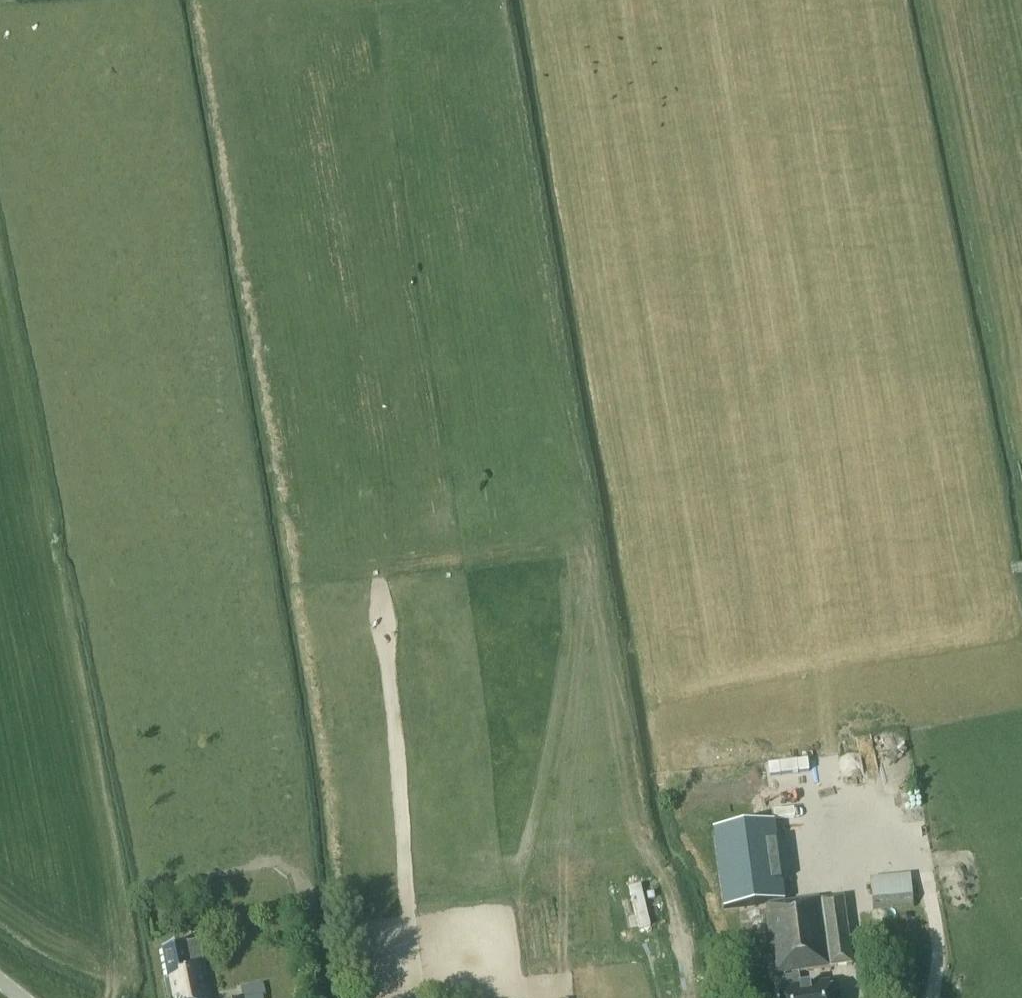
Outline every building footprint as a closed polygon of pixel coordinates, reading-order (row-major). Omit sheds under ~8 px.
[(784,905),(773,822),(713,830),(724,910),(767,905),(767,907),(784,905)] [(897,898),(872,901),(873,910),(879,909),(913,906),(910,876),(894,878),(897,898)] [(870,881),(872,901),(897,898),(894,878),(870,881)] [(821,900),(765,907),(774,975),(852,965),(843,898),(821,901),(821,900)] [(168,997),(210,997),(199,941),(186,944),(186,943),(163,948),(168,979),(165,979),(168,997)] [(841,994),(831,996),(830,984),(801,988),(799,976),(781,979),(784,997),(841,997),(841,994)] [(243,997),(256,997),(265,996),(262,984),(241,988),(243,997)]
